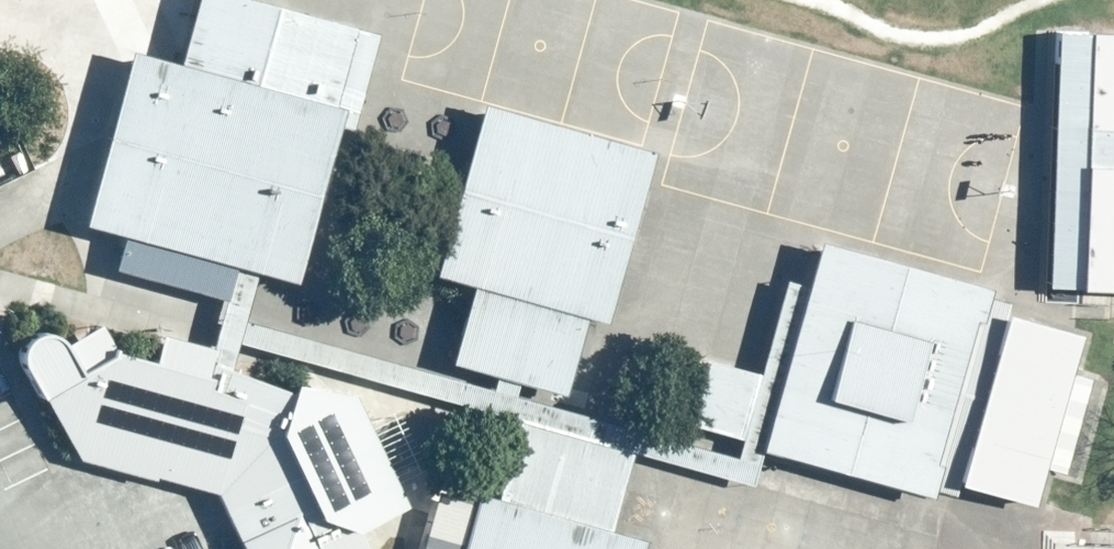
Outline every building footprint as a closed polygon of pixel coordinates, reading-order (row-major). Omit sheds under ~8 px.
[(84,34),(38,207),(254,264),(322,7),(295,0),(143,0),(131,47),(84,34)] [(1016,2),(1005,264),(1113,269),(1113,6),(1016,2)] [(615,130),(447,79),(393,253),(433,265),(409,344),(521,378),(545,300),(561,305),(615,130)] [(958,262),(763,206),(697,432),(892,488),(958,262)] [(1047,316),(952,288),(902,458),(998,486),(1047,316)] [(37,439),(170,470),(234,389),(0,313),(0,380),(37,439)] [(170,470),(210,548),(314,548),(234,389),(170,470)] [(434,474),(412,548),(599,548),(606,524),(434,474)] [(1006,536),(1005,548),(1113,548),(1113,542),(1006,536)]
